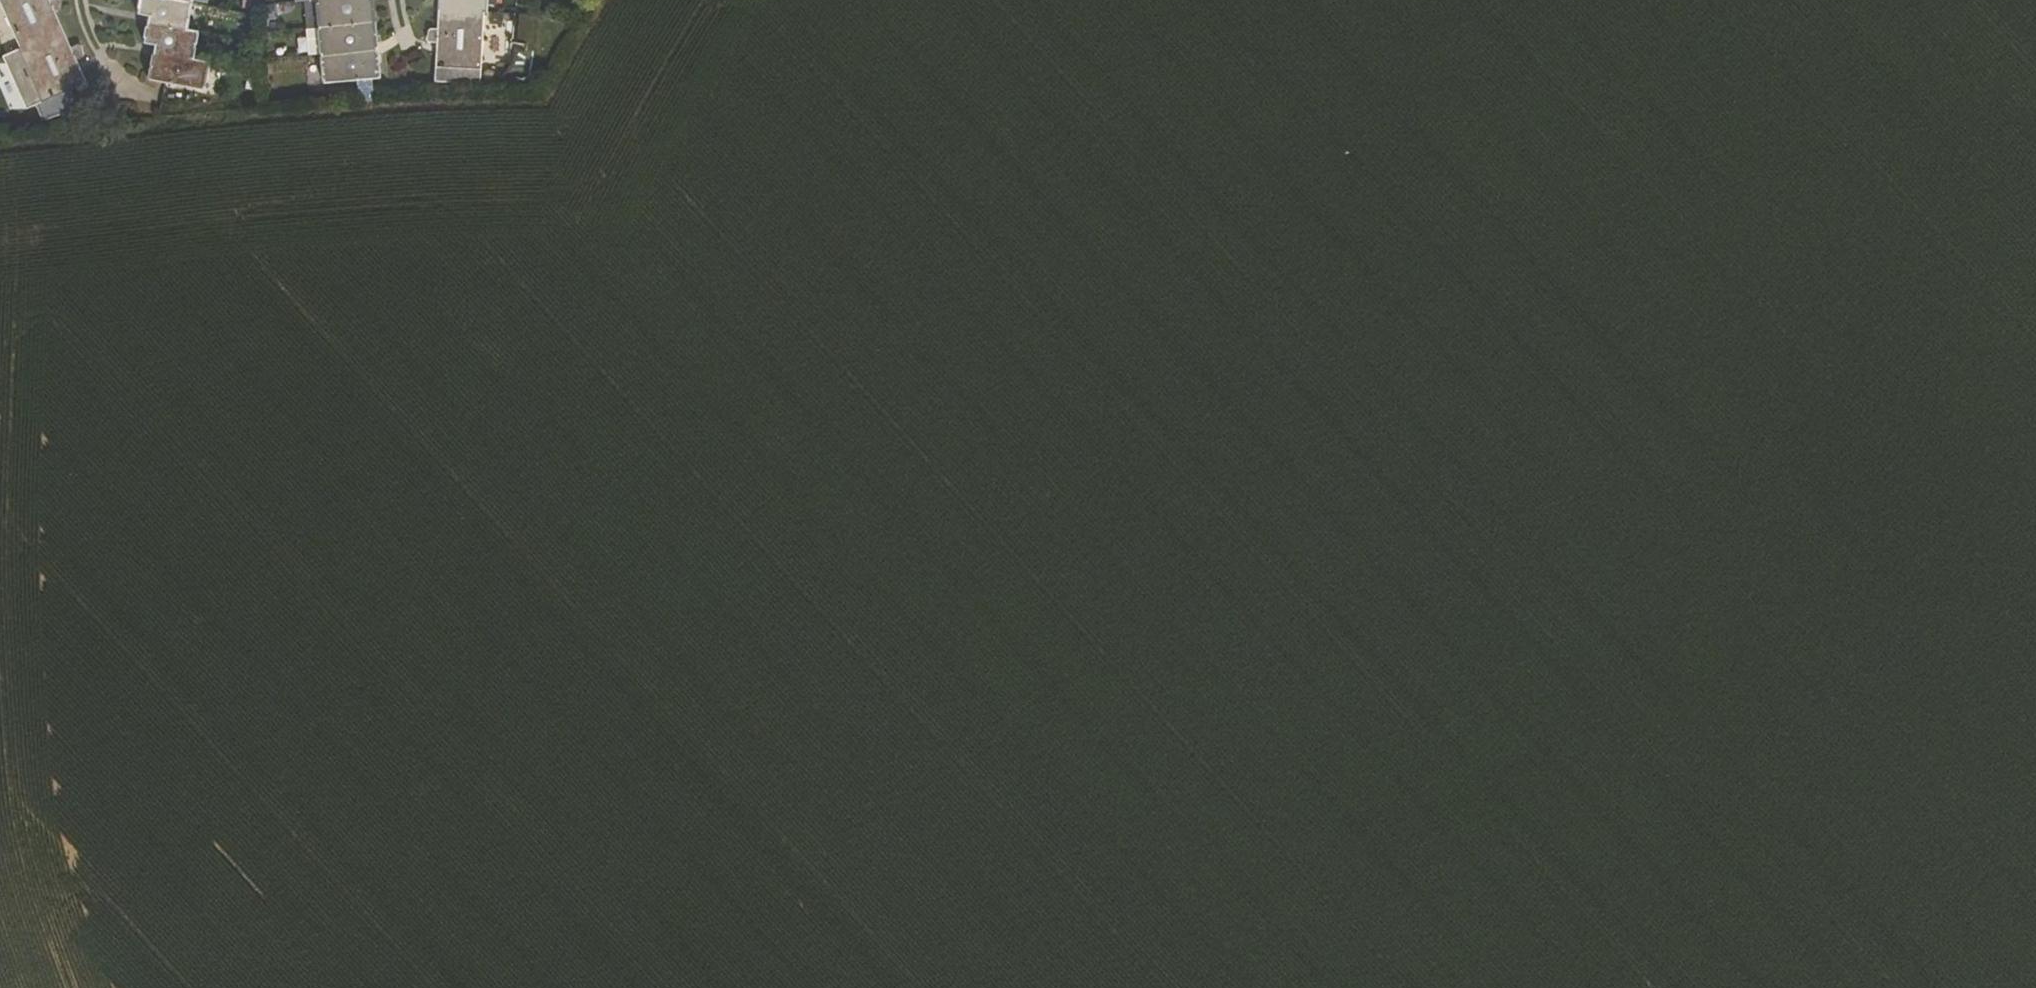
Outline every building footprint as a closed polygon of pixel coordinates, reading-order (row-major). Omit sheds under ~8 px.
[(57,17),(54,11),(61,8),(59,1),(61,1),(60,0),(0,0),(0,6),(19,48),(43,37),(37,26),(57,17)] [(146,23),(187,30),(192,2),(182,0),(140,0),(137,12),(148,14),(146,23)] [(318,27),(374,22),(372,0),(315,0),(318,27)] [(488,0),(437,0),(436,22),(459,23),(460,10),(484,11),(487,11),(488,0)] [(459,23),(436,22),(436,28),(431,28),(429,29),(428,30),(426,38),(427,41),(428,42),(435,42),(434,66),(481,68),(484,11),(460,10),(459,23)] [(37,26),(43,37),(19,48),(17,49),(40,101),(35,104),(42,121),(70,110),(61,92),(69,89),(86,81),(76,58),(82,56),(79,43),(71,47),(57,17),(37,26)] [(304,28),(307,56),(320,55),(377,49),(374,22),(318,27),(304,28)] [(198,32),(187,30),(146,23),(143,42),(154,44),(153,51),(193,58),(198,32)] [(379,77),(377,49),(320,55),(323,82),(359,79),(379,77)] [(205,89),(209,61),(193,58),(153,51),(148,78),(182,84),(205,89)] [(78,106),(69,89),(61,92),(70,110),(78,106)]
